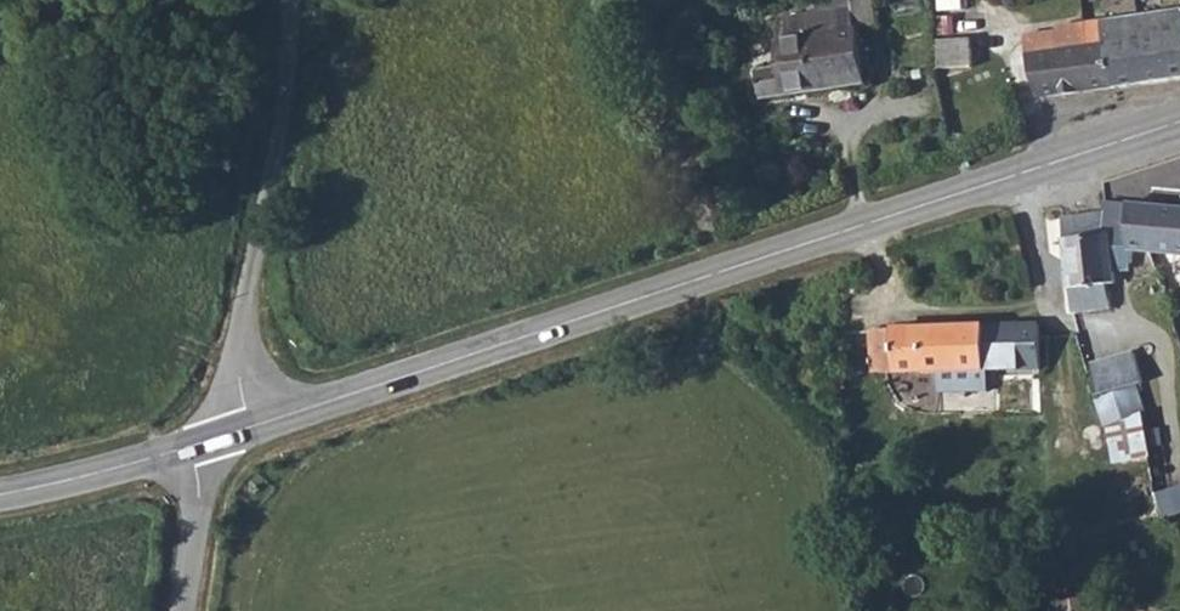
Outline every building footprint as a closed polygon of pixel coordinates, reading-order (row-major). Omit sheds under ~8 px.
[(791,61),(766,64),(771,96),(875,79),(869,27),(887,24),(885,0),(866,0),(866,5),(785,16),(786,27),(791,61)] [(1105,21),(1113,88),(1179,77),(1179,9),(1105,21)] [(1113,88),(1105,21),(1084,24),(1084,22),(1059,26),(1060,34),(1031,38),(1042,100),(1113,88)] [(974,37),(939,36),(939,66),(974,66),(974,37)] [(1127,199),(1131,246),(1179,251),(1179,205),(1127,199)] [(1097,237),(1053,244),(1061,310),(1099,307),(1095,278),(1103,278),(1097,237)] [(877,366),(1033,360),(1031,322),(869,329),(870,367),(877,366)] [(1134,353),(1092,361),(1113,465),(1157,457),(1134,353)] [(1155,493),(1164,520),(1179,514),(1179,485),(1155,493)] [(1037,604),(1037,610),(1113,610),(1112,599),(1037,604)]
